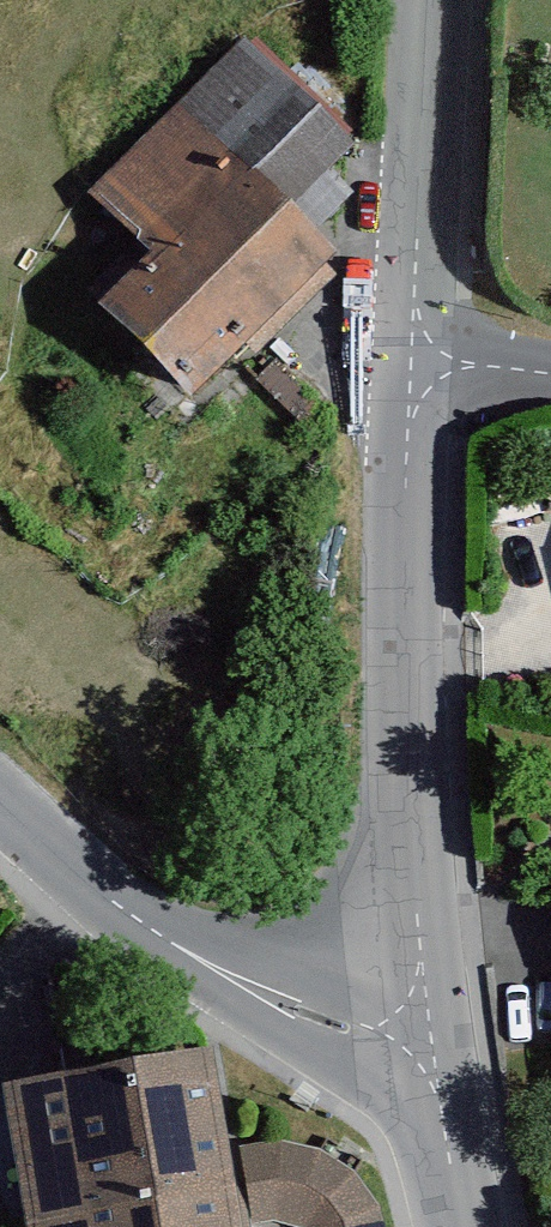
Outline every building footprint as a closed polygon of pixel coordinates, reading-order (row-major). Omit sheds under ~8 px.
[(100,330),(184,417),(333,275),(298,238),(373,166),(259,48),(99,201),(164,269),(100,330)] [(22,1226),(240,1226),(239,1223),(262,1219),(282,1213),(301,1218),(304,1226),(392,1226),(385,1202),(359,1167),(321,1141),(276,1136),(251,1140),(246,1174),(229,1183),(202,1050),(0,1079),(0,1117),(22,1226)]
